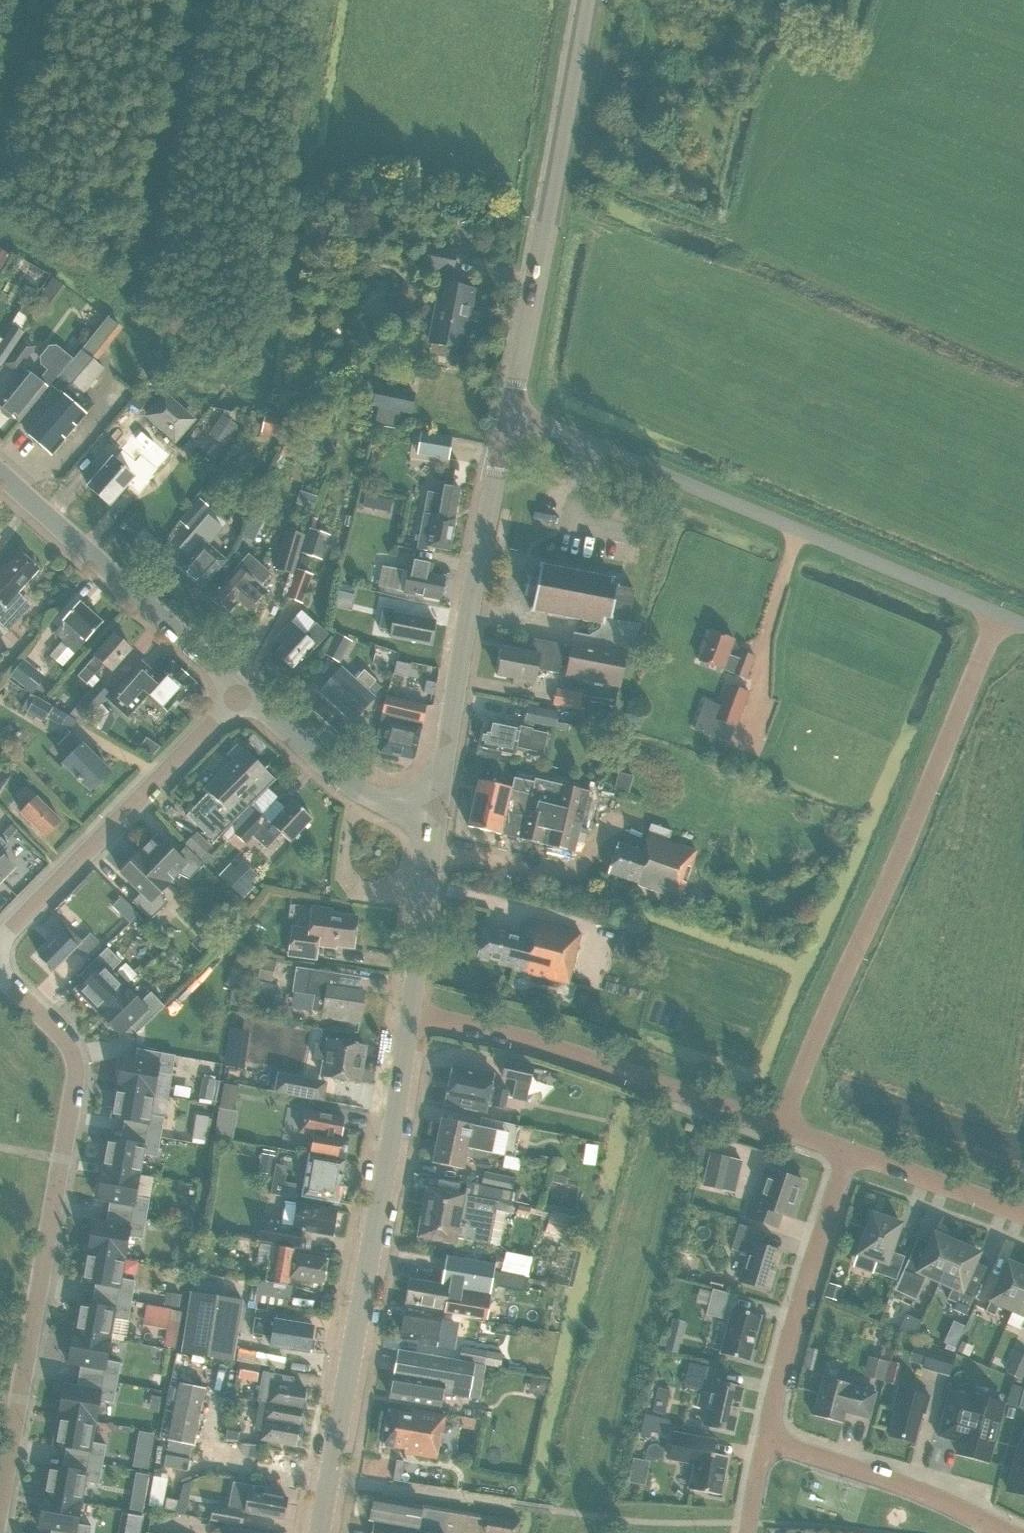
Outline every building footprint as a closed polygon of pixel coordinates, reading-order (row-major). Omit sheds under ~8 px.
[(454,273),(459,251),(429,245),(424,267),(454,273)] [(462,349),(474,290),(442,283),(430,342),(462,349)] [(24,332),(22,331),(30,317),(19,311),(11,324),(14,326),(0,347),(0,365),(1,366),(24,332)] [(85,347),(101,358),(123,324),(107,314),(85,347)] [(17,373),(37,346),(25,337),(5,364),(17,373)] [(61,373),(73,358),(56,344),(49,346),(40,357),(41,364),(48,369),(39,381),(27,372),(0,406),(0,407),(2,413),(8,418),(15,418),(19,421),(47,387),(48,389),(61,373)] [(71,431),(93,404),(82,394),(104,368),(82,350),(60,377),(69,384),(48,408),(26,433),(52,454),(65,439),(67,440),(73,433),(71,431)] [(412,413),(416,392),(377,384),(373,405),(412,413)] [(175,440),(193,420),(163,394),(145,414),(175,440)] [(240,426),(222,414),(212,429),(230,441),(240,426)] [(288,438),(291,421),(266,416),(262,433),(288,438)] [(314,450),(318,433),(292,428),(289,444),(314,450)] [(449,459),(452,437),(421,432),(417,454),(449,459)] [(150,478),(166,460),(151,447),(136,465),(150,478)] [(110,505),(134,477),(112,458),(88,486),(110,505)] [(455,519),(460,489),(445,486),(443,494),(428,491),(417,549),(427,551),(428,546),(449,550),(455,519)] [(376,509),(380,494),(364,490),(361,504),(376,509)] [(189,529),(208,506),(199,498),(180,521),(189,529)] [(259,532),(266,517),(254,511),(246,526),(259,532)] [(202,587),(226,561),(207,544),(222,527),(208,515),(180,548),(189,556),(179,567),(202,587)] [(323,559),(331,534),(310,528),(302,553),(323,559)] [(294,574),(305,534),(287,529),(275,569),(294,574)] [(346,552),(349,537),(337,533),(332,549),(346,552)] [(21,552),(9,566),(7,564),(0,572),(0,624),(8,631),(29,608),(15,595),(39,569),(21,552)] [(250,611),(268,591),(261,585),(271,574),(249,554),(238,566),(212,595),(230,610),(238,601),(250,611)] [(303,556),(298,570),(306,573),(311,559),(303,556)] [(430,575),(432,565),(411,561),(409,570),(382,566),(379,586),(440,598),(444,578),(430,575)] [(557,569),(543,566),(543,565),(540,564),(539,568),(541,568),(539,578),(538,578),(537,579),(531,577),(528,576),(527,579),(528,579),(525,593),(524,592),(524,595),(527,596),(527,595),(534,596),(535,597),(533,608),(532,608),(531,611),(534,612),(534,610),(549,613),(548,614),(552,615),(552,614),(566,617),(566,618),(569,618),(569,617),(583,620),(583,621),(586,622),(587,621),(601,623),(601,625),(600,630),(589,636),(580,634),(578,642),(573,641),(566,675),(619,686),(626,652),(630,653),(639,625),(628,622),(634,590),(610,585),(611,581),(613,581),(613,578),(610,578),(610,579),(595,576),(596,575),(592,574),(592,575),(578,573),(578,571),(575,571),(575,572),(561,569),(561,568),(558,567),(557,569)] [(302,602),(311,575),(298,570),(288,597),(302,602)] [(63,666),(74,654),(102,622),(80,602),(63,621),(64,622),(54,633),(63,640),(50,655),(63,666)] [(431,644),(436,621),(395,613),(395,609),(383,607),(379,628),(391,630),(390,636),(431,644)] [(305,635),(290,622),(277,637),(284,644),(276,652),(293,667),(314,643),(317,646),(328,634),(316,623),(305,635)] [(724,669),(746,677),(754,656),(741,651),(738,659),(729,655),(734,640),(710,631),(699,660),(724,669)] [(340,663),(353,641),(337,633),(325,655),(340,663)] [(111,671),(131,648),(115,634),(95,656),(78,675),(87,684),(104,664),(111,671)] [(558,673),(564,644),(534,639),(531,653),(503,648),(498,674),(534,681),(533,680),(535,669),(558,673)] [(46,677),(25,660),(11,677),(33,694),(46,677)] [(112,694),(108,698),(129,718),(149,694),(151,696),(149,699),(161,709),(162,708),(167,712),(173,706),(175,708),(196,684),(172,663),(160,676),(142,660),(112,694)] [(355,680),(341,668),(320,691),(353,721),(374,698),(367,691),(376,681),(364,670),(355,680)] [(108,698),(112,694),(98,682),(69,715),(84,724),(85,722),(87,723),(103,704),(108,698)] [(737,727),(750,692),(729,684),(715,719),(737,727)] [(580,709),(583,694),(556,689),(553,704),(580,709)] [(414,759),(426,708),(399,701),(400,697),(385,693),(380,714),(388,716),(386,722),(384,724),(382,729),(384,732),(379,752),(414,759)] [(44,722),(47,718),(53,707),(36,697),(27,712),(44,722)] [(103,704),(87,723),(107,734),(115,718),(103,704)] [(53,707),(47,718),(71,732),(77,721),(53,707)] [(555,727),(559,712),(536,707),(532,723),(555,727)] [(532,730),(532,729),(490,720),(488,730),(484,729),(481,747),(502,751),(502,754),(511,756),(511,753),(514,754),(516,747),(543,753),(548,734),(532,730)] [(80,746),(68,734),(57,744),(70,757),(64,764),(90,790),(109,771),(82,745),(80,746)] [(247,755),(239,747),(230,757),(233,760),(204,789),(208,793),(186,815),(214,842),(276,779),(249,753),(247,755)] [(631,776),(616,772),(612,790),(627,793),(631,776)] [(534,781),(514,777),(511,788),(479,780),(468,826),(501,834),(520,838),(520,839),(575,852),(589,791),(535,778),(534,781)] [(36,797),(26,787),(18,795),(29,805),(21,813),(45,837),(61,821),(36,797)] [(257,809),(234,834),(247,845),(254,838),(267,849),(281,833),(290,842),(312,818),(310,815),(309,812),(305,807),(301,807),(293,800),(270,823),(257,809)] [(665,840),(669,829),(651,823),(648,835),(648,834),(642,850),(618,843),(608,873),(639,883),(638,885),(680,899),(688,876),(703,881),(711,856),(665,840)] [(2,834),(8,840),(17,831),(12,825),(2,834)] [(202,859),(212,849),(196,833),(186,843),(202,859)] [(139,856),(169,885),(179,874),(190,878),(204,864),(186,846),(179,854),(159,835),(139,856)] [(16,867),(1,852),(8,844),(0,836),(0,883),(16,867)] [(160,894),(169,885),(139,856),(120,874),(140,894),(132,902),(151,920),(165,905),(160,894)] [(255,886),(232,863),(219,875),(242,898),(255,886)] [(129,923),(139,913),(130,904),(120,913),(129,923)] [(353,947),(357,917),(331,914),(331,910),(313,907),(310,929),(293,927),(290,955),(315,958),(317,945),(335,947),(335,945),(353,947)] [(569,984),(581,933),(528,920),(523,938),(485,928),(479,955),(500,961),(499,964),(516,968),(515,970),(569,984)] [(82,941),(68,928),(63,933),(62,933),(39,957),(53,970),(74,950),(83,959),(99,942),(90,933),(82,941)] [(122,962),(107,947),(97,957),(104,965),(77,991),(99,1013),(124,989),(126,987),(112,972),(122,962)] [(257,982),(272,985),(274,974),(276,965),(277,963),(261,960),(257,982)] [(359,1023),(364,991),(359,990),(361,978),(297,968),(293,991),(314,994),(312,1011),(323,1013),(323,1017),(359,1023)] [(126,987),(124,989),(99,1013),(121,1036),(147,1009),(155,1017),(165,1006),(150,991),(140,1001),(126,987)] [(248,1051),(250,1031),(229,1028),(227,1048),(248,1051)] [(359,1081),(365,1047),(334,1041),(332,1049),(328,1049),(329,1045),(315,1043),(313,1057),(325,1059),(322,1075),(359,1081)] [(122,1056),(117,1087),(154,1094),(158,1074),(172,1076),(176,1055),(161,1053),(159,1063),(122,1056)] [(533,1074),(534,1067),(505,1061),(502,1077),(516,1080),(512,1098),(527,1102),(531,1081),(533,1074)] [(505,1109),(508,1091),(491,1087),(494,1075),(454,1066),(453,1066),(445,1102),(446,1102),(464,1106),(463,1108),(478,1111),(480,1103),(505,1109)] [(274,1092),(289,1095),(297,1097),(324,1101),(328,1081),(279,1073),(278,1075),(263,1073),(260,1089),(274,1092)] [(215,1080),(202,1078),(199,1098),(212,1100),(215,1080)] [(243,1087),(227,1084),(223,1108),(238,1111),(243,1087)] [(117,1087),(111,1118),(148,1124),(146,1134),(161,1137),(165,1116),(151,1114),(154,1094),(117,1087)] [(210,1107),(195,1104),(191,1125),(207,1127),(210,1107)] [(314,1135),(311,1154),(345,1160),(349,1139),(341,1138),(345,1117),(303,1109),(299,1132),(314,1135)] [(437,1141),(491,1153),(491,1152),(515,1157),(521,1127),(481,1117),(482,1118),(480,1127),(472,1126),(473,1124),(442,1118),(437,1141)] [(205,1141),(207,1129),(194,1127),(192,1139),(205,1141)] [(108,1138),(102,1169),(140,1176),(143,1155),(157,1158),(161,1137),(146,1134),(145,1145),(108,1138)] [(490,1158),(491,1153),(437,1141),(433,1162),(463,1169),(466,1156),(476,1158),(490,1158)] [(278,1152),(266,1149),(261,1172),(274,1175),(278,1152)] [(345,1160),(311,1154),(304,1196),(337,1202),(345,1160)] [(719,1189),(726,1158),(710,1155),(703,1186),(719,1189)] [(555,1167),(551,1181),(565,1185),(569,1171),(555,1167)] [(102,1169),(97,1200),(134,1206),(132,1216),(146,1219),(150,1198),(136,1196),(140,1176),(102,1169)] [(791,1217),(803,1182),(768,1170),(767,1171),(770,1172),(759,1205),(750,1202),(745,1217),(775,1227),(780,1214),(791,1217)] [(512,1190),(515,1177),(484,1171),(482,1184),(512,1190)] [(293,1186),(274,1182),(271,1195),(291,1199),(293,1186)] [(494,1201),(427,1188),(419,1236),(455,1242),(456,1238),(484,1243),(490,1212),(504,1215),(504,1213),(511,1214),(515,1192),(496,1189),(494,1201)] [(300,1232),(331,1237),(336,1211),(285,1202),(280,1228),(261,1225),(258,1241),(297,1249),(300,1232)] [(197,1211),(185,1210),(183,1224),(196,1225),(197,1211)] [(572,1233),(576,1218),(556,1212),(552,1228),(572,1233)] [(873,1214),(859,1253),(858,1255),(879,1262),(875,1273),(896,1281),(905,1257),(891,1252),(901,1224),(873,1214)] [(93,1220),(88,1251),(125,1257),(129,1237),(143,1240),(146,1219),(132,1216),(130,1227),(93,1220)] [(765,1234),(765,1232),(739,1224),(732,1249),(748,1254),(739,1281),(769,1290),(769,1287),(771,1288),(775,1275),(774,1274),(780,1252),(760,1245),(764,1233),(765,1234)] [(900,1278),(902,1279),(922,1288),(926,1277),(939,1283),(939,1282),(957,1244),(934,1234),(922,1261),(911,1255),(900,1278)] [(958,1245),(957,1244),(939,1282),(939,1283),(952,1289),(947,1300),(956,1303),(953,1309),(967,1315),(980,1286),(967,1280),(979,1254),(958,1245)] [(323,1284),(327,1259),(294,1253),(295,1249),(277,1246),(271,1282),(288,1285),(290,1278),(323,1284)] [(88,1251),(82,1282),(119,1288),(117,1298),(132,1301),(136,1280),(121,1278),(125,1257),(88,1251)] [(485,1319),(495,1264),(448,1256),(443,1285),(411,1279),(406,1302),(445,1309),(444,1312),(445,1312),(485,1319)] [(504,1272),(528,1276),(531,1261),(506,1256),(504,1272)] [(1008,1262),(985,1312),(995,1316),(1000,1305),(1013,1311),(1023,1286),(1023,1270),(1008,1262)] [(293,1288),(262,1282),(257,1287),(256,1296),(290,1302),(293,1288)] [(1013,1311),(1023,1316),(1023,1286),(1013,1311)] [(750,1361),(761,1316),(734,1309),(738,1296),(713,1289),(706,1314),(729,1321),(720,1353),(750,1361)] [(181,1295),(166,1292),(164,1305),(179,1307),(181,1295)] [(233,1360),(243,1301),(191,1292),(182,1352),(233,1360)] [(79,1302),(73,1333),(111,1340),(114,1319),(128,1322),(132,1301),(117,1298),(116,1309),(79,1302)] [(171,1309),(146,1305),(142,1325),(167,1330),(171,1309)] [(449,1348),(451,1336),(447,1335),(448,1331),(440,1330),(442,1319),(406,1313),(402,1335),(423,1338),(422,1344),(437,1347),(449,1348)] [(274,1321),(255,1318),(252,1333),(272,1336),(270,1346),(309,1352),(313,1326),(274,1319),(274,1321)] [(668,1324),(664,1341),(677,1344),(681,1327),(668,1324)] [(73,1333),(68,1364),(105,1370),(103,1380),(117,1383),(121,1362),(107,1360),(111,1340),(73,1333)] [(991,1352),(995,1342),(983,1336),(978,1346),(991,1352)] [(969,1357),(974,1347),(962,1341),(957,1351),(969,1357)] [(462,1346),(459,1359),(505,1367),(505,1354),(462,1346)] [(950,1373),(954,1355),(928,1348),(923,1366),(950,1373)] [(479,1399),(485,1365),(398,1350),(390,1397),(441,1406),(443,1393),(479,1399)] [(1008,1374),(1021,1380),(1023,1372),(1023,1354),(1018,1352),(1008,1374)] [(889,1361),(869,1356),(864,1376),(885,1381),(889,1361)] [(998,1371),(1003,1360),(993,1356),(988,1367),(998,1371)] [(732,1431),(742,1388),(722,1384),(725,1371),(690,1363),(684,1388),(710,1394),(703,1425),(732,1431)] [(268,1404),(301,1409),(305,1388),(292,1386),(294,1377),(263,1371),(257,1402),(261,1402),(268,1403),(268,1404)] [(853,1386),(853,1385),(823,1377),(812,1415),(843,1424),(842,1422),(845,1411),(851,1413),(851,1414),(869,1418),(875,1394),(851,1387),(852,1386),(853,1386)] [(64,1384),(64,1386),(59,1415),(96,1421),(100,1401),(114,1404),(117,1383),(103,1380),(101,1390),(64,1384)] [(194,1445),(205,1388),(179,1383),(168,1440),(169,1440),(166,1454),(190,1459),(192,1445),(194,1445)] [(925,1414),(930,1396),(899,1388),(893,1410),(896,1411),(889,1435),(915,1442),(923,1413),(925,1414)] [(989,1462),(1004,1404),(951,1389),(939,1435),(961,1441),(958,1453),(989,1462)] [(233,1397),(232,1407),(244,1409),(246,1400),(233,1397)] [(298,1427),(301,1409),(268,1404),(268,1403),(261,1402),(259,1417),(265,1418),(265,1421),(298,1427)] [(484,1411),(474,1408),(472,1417),(483,1420),(484,1411)] [(446,1415),(411,1409),(411,1413),(389,1410),(383,1445),(405,1449),(404,1453),(437,1458),(439,1446),(441,1447),(446,1415)] [(59,1415),(53,1445),(90,1452),(88,1463),(103,1465),(107,1444),(92,1441),(96,1421),(59,1415)] [(265,1421),(265,1418),(259,1417),(257,1429),(263,1430),(261,1440),(295,1446),(298,1427),(265,1421)] [(707,1439),(674,1433),(670,1458),(694,1463),(689,1490),(720,1495),(727,1456),(705,1452),(707,1439)] [(1009,1492),(1023,1496),(1023,1447),(1020,1446),(1009,1492)] [(149,1469),(152,1453),(136,1450),(133,1466),(149,1469)] [(401,1483),(405,1460),(398,1459),(394,1482),(401,1483)] [(86,1472),(50,1466),(44,1496),(82,1503),(85,1483),(99,1486),(103,1465),(88,1463),(86,1472)] [(146,1513),(153,1476),(140,1474),(133,1510),(146,1513)] [(265,1494),(266,1488),(254,1485),(252,1493),(238,1490),(234,1508),(203,1503),(200,1519),(241,1525),(242,1511),(283,1519),(287,1498),(265,1494)] [(181,1492),(176,1513),(185,1515),(190,1494),(181,1492)] [(44,1499),(39,1527),(70,1532),(91,1532),(92,1526),(78,1523),(82,1503),(44,1496),(44,1499)] [(422,1507),(373,1499),(370,1520),(374,1521),(372,1532),(436,1532),(418,1530),(422,1507)] [(486,1532),(519,1532),(521,1520),(489,1515),(486,1532)] [(143,1519),(123,1518),(122,1532),(142,1532),(143,1519)] [(226,1525),(210,1522),(208,1532),(225,1532),(226,1525)]
